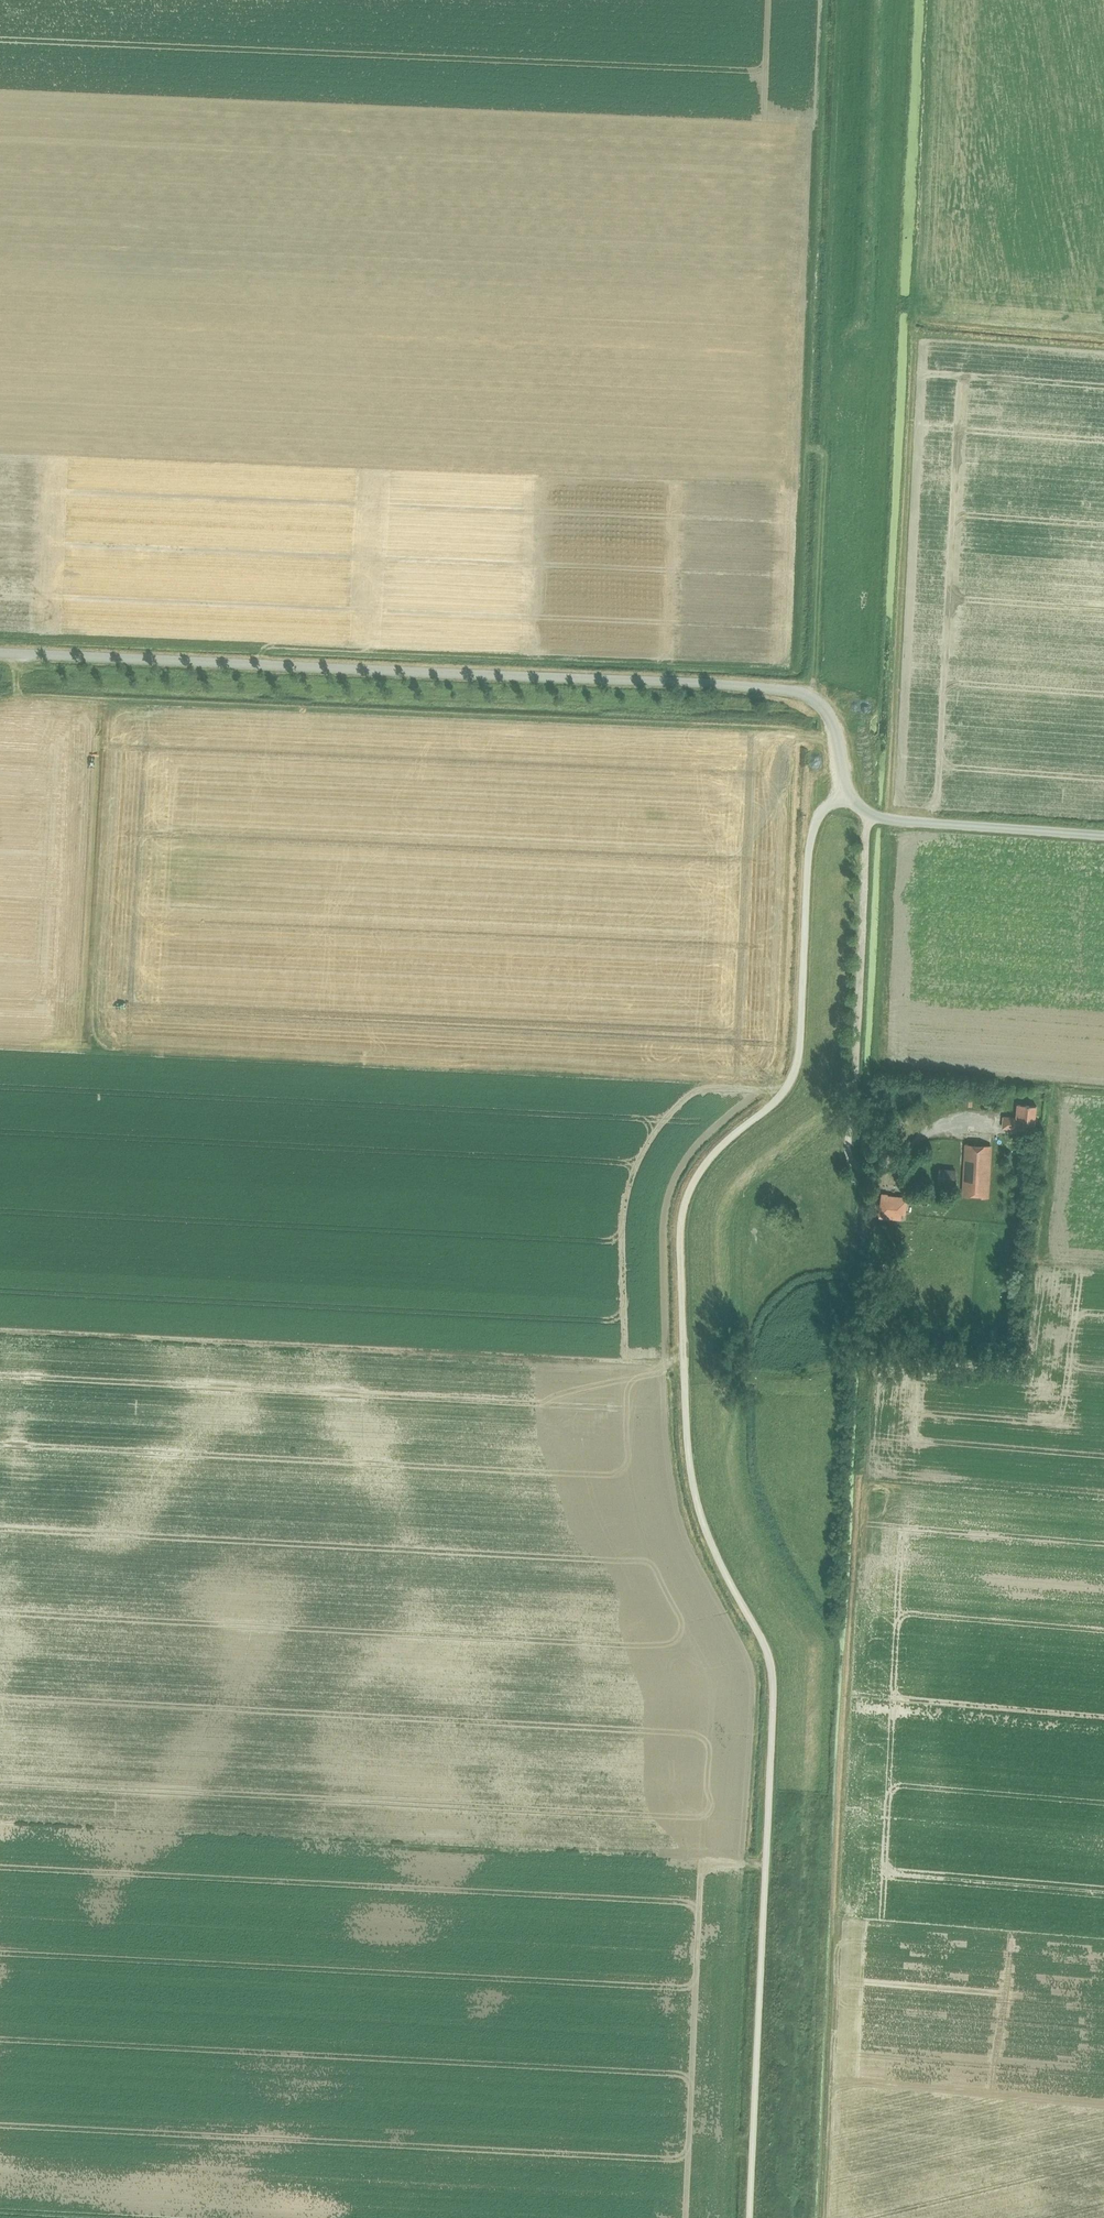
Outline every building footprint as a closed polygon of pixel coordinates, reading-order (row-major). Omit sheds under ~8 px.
[(966,1096),(965,1105),(973,1106),(973,1096),(966,1096)] [(1017,1117),(1003,1116),(1002,1128),(1020,1130),(1020,1129),(1022,1129),(1022,1132),(1027,1133),(1027,1129),(1035,1130),(1036,1117),(1037,1106),(1018,1104),(1017,1117)] [(991,1145),(966,1143),(963,1195),(988,1196),(991,1145)] [(940,1167),(938,1184),(956,1185),(957,1168),(940,1167)] [(879,1218),(880,1218),(902,1220),(903,1215),(904,1215),(906,1215),(908,1197),(889,1195),(889,1193),(882,1193),(880,1213),(879,1218)]
